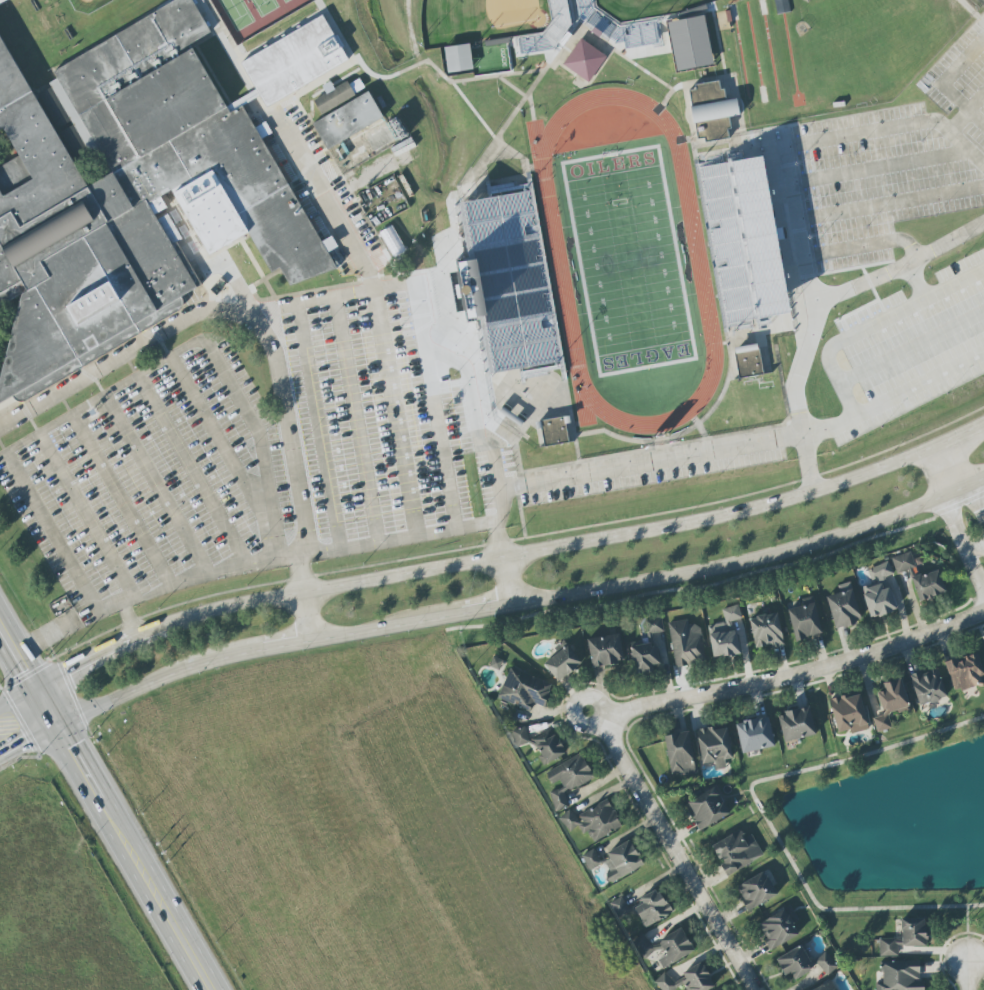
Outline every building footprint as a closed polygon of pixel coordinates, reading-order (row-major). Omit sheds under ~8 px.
[(7,304),(0,306),(0,167),(18,156),(3,129),(0,131),(0,39),(88,187),(108,175),(113,172),(54,72),(179,0),(192,0),(211,32),(191,46),(231,113),(242,106),(248,118),(340,269),(293,286),(284,273),(281,269),(273,272),(211,169),(204,173),(151,205),(173,244),(178,242),(202,285),(183,296),(185,301),(185,305),(182,309),(28,400),(22,401),(18,400),(15,396),(0,405),(0,382),(22,296),(7,304)] [(791,10),(789,0),(774,0),(777,13),(791,10)] [(689,12),(666,16),(666,21),(690,17),(689,12)] [(15,53),(0,27),(0,18),(9,13),(28,46),(15,53)] [(668,22),(675,71),(713,65),(706,16),(668,22)] [(349,63),(325,17),(241,60),(265,106),(349,63)] [(506,39),(530,35),(531,40),(507,44),(506,39)] [(589,83),(564,65),(582,40),(607,58),(589,83)] [(445,48),(447,73),(475,70),(476,76),(511,72),(507,41),(475,45),(475,44),(445,48)] [(37,91),(18,58),(30,50),(50,83),(37,91)] [(314,100),(321,113),(366,90),(360,78),(350,84),(348,81),(334,89),(330,82),(323,86),(327,93),(314,100)] [(706,142),(706,138),(699,139),(690,92),(697,91),(696,86),(717,82),(721,82),(722,89),(726,88),(728,100),(739,99),(742,115),(731,118),(733,129),(729,130),(731,139),(728,140),(706,142)] [(59,128),(40,95),(52,88),(72,122),(59,128)] [(329,149),(315,124),(369,92),(384,118),(329,149)] [(61,133),(74,126),(93,158),(82,165),(61,133)] [(406,178),(415,175),(417,183),(423,181),(409,143),(396,148),(406,178)] [(728,325),(755,320),(729,165),(702,168),(728,325)] [(384,182),(395,177),(411,209),(401,214),(384,182)] [(560,362),(508,372),(490,375),(480,313),(472,314),(469,295),(466,296),(462,296),(460,293),(461,289),(464,288),(468,288),(464,268),(471,268),(468,251),(460,203),(530,191),(560,362)] [(398,258),(408,252),(394,229),(385,234),(398,258)] [(740,379),(736,354),(738,354),(737,349),(756,346),(757,350),(759,350),(765,375),(740,379)] [(528,420),(526,423),(523,428),(500,413),(504,407),(506,405),(513,409),(511,412),(517,417),(520,414),(528,420)] [(570,443),(546,448),(543,430),(537,430),(537,424),(570,418),(571,424),(567,424),(570,443)] [(897,573),(916,567),(911,551),(892,557),(897,573)] [(870,618),(897,611),(891,587),(886,588),(883,577),(893,575),(889,562),(867,568),(872,584),(861,587),(870,618)] [(919,602),(946,593),(939,569),(912,578),(919,602)] [(835,629),(862,621),(851,582),(838,585),(840,593),(827,596),(835,629)] [(823,634),(814,600),(787,606),(796,641),(823,634)] [(714,659),(740,654),(734,621),(742,620),(739,605),(722,608),(725,623),(708,626),(714,659)] [(784,645),(778,613),(749,618),(755,648),(771,645),(771,648),(784,645)] [(652,638),(651,633),(663,632),(662,618),(643,619),(644,638),(652,638)] [(668,622),(676,667),(706,662),(699,624),(689,626),(687,619),(668,622)] [(624,662),(620,633),(587,639),(592,668),(624,662)] [(558,682),(583,663),(565,640),(554,648),(558,653),(544,663),(558,682)] [(660,664),(656,641),(630,646),(636,674),(653,671),(652,665),(660,664)] [(956,694),(983,683),(983,671),(977,653),(959,660),(958,657),(944,662),(956,694)] [(553,684),(511,666),(498,698),(530,711),(533,703),(544,707),(553,684)] [(937,666),(910,675),(919,706),(947,698),(937,666)] [(884,683),(885,691),(878,692),(883,716),(874,718),(877,732),(892,728),(888,712),(908,708),(902,679),(884,683)] [(838,732),(851,729),(852,734),(869,729),(860,692),(830,700),(838,732)] [(785,743),(817,734),(809,706),(777,714),(785,743)] [(742,754),(776,746),(769,716),(736,724),(742,754)] [(727,725),(696,730),(702,764),(715,762),(716,770),(726,768),(725,760),(733,758),(727,725)] [(517,747),(535,742),(541,763),(564,757),(556,731),(529,739),(526,726),(512,730),(517,747)] [(664,735),(671,775),(696,771),(689,731),(664,735)] [(594,778),(581,753),(546,772),(552,784),(559,780),(563,786),(549,794),(558,812),(570,805),(564,794),(594,778)] [(730,815),(716,787),(685,803),(699,831),(730,815)] [(568,832),(579,827),(584,835),(589,833),(593,841),(622,828),(609,800),(574,816),(572,810),(560,816),(568,832)] [(712,845),(722,864),(721,865),(726,875),(764,856),(752,834),(744,838),(740,830),(712,845)] [(644,867),(632,840),(603,853),(612,872),(606,874),(610,882),(644,867)] [(590,870),(602,864),(594,849),(582,855),(590,870)] [(777,895),(764,871),(736,886),(749,910),(777,895)] [(634,906),(645,928),(672,913),(659,888),(639,898),(641,903),(634,906)] [(609,902),(617,921),(631,916),(623,897),(609,902)] [(772,950),(799,935),(793,924),(799,921),(790,904),(757,923),(772,950)] [(927,946),(926,918),(902,918),(902,947),(927,946)] [(695,951),(682,928),(650,945),(645,934),(633,941),(643,960),(655,954),(663,968),(695,951)] [(898,956),(897,938),(879,939),(880,956),(898,956)] [(776,958),(785,975),(791,972),(795,980),(814,969),(801,945),(776,958)] [(828,975),(838,966),(825,951),(815,960),(828,975)] [(924,981),(920,981),(920,961),(882,962),(883,984),(876,984),(876,989),(925,989),(924,981)] [(701,962),(682,973),(690,988),(686,989),(708,989),(715,986),(701,962)] [(665,972),(654,982),(662,989),(675,989),(682,984),(685,986),(688,982),(683,976),(676,983),(665,972)]
